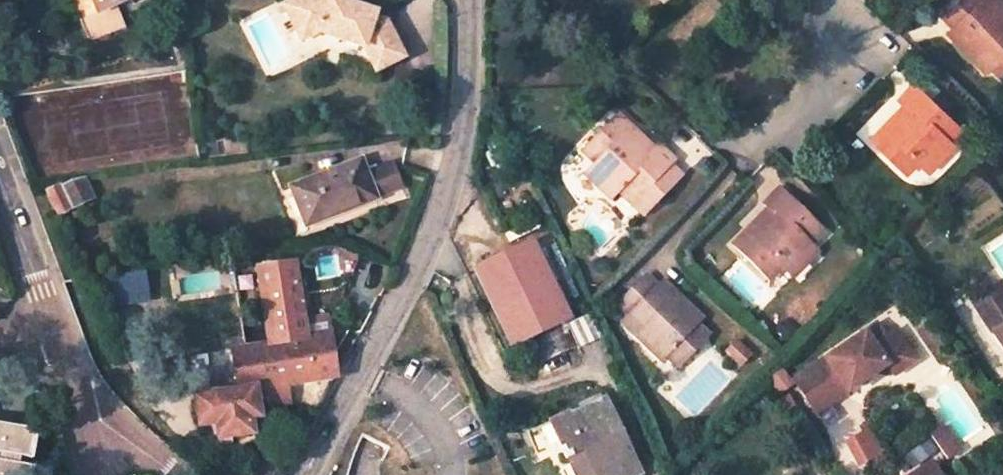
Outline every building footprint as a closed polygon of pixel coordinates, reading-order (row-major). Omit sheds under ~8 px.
[(99,12),(128,0),(94,0),(99,12)] [(319,22),(325,24),(323,32),(372,47),(384,71),(412,56),(393,21),(380,17),(381,12),(358,4),(349,1),(349,0),(298,0),(288,5),(302,31),(319,22)] [(999,0),(992,0),(987,5),(982,0),(951,0),(937,13),(950,25),(974,48),(968,54),(981,67),(987,61),(998,71),(1002,66),(1002,4),(999,0)] [(319,22),(302,31),(307,40),(323,32),(325,24),(319,22)] [(944,31),(968,54),(974,48),(950,25),(944,31)] [(908,112),(888,133),(882,127),(870,139),(906,175),(918,163),(920,165),(943,141),(956,127),(914,85),(897,102),(901,106),(908,112)] [(901,106),(882,127),(888,133),(908,112),(901,106)] [(590,164),(618,191),(631,204),(671,165),(674,161),(656,142),(653,146),(646,153),(623,131),(630,124),(617,111),(580,147),(595,160),(590,164)] [(623,131),(646,153),(653,146),(630,124),(623,131)] [(943,141),(920,165),(929,173),(952,149),(943,141)] [(366,162),(298,189),(312,224),(379,197),(406,186),(397,162),(370,172),(366,162)] [(618,191),(590,164),(583,171),(611,198),(618,191)] [(671,165),(631,204),(642,215),(682,176),(671,165)] [(78,184),(50,186),(40,195),(52,218),(85,199),(78,184)] [(775,214),(754,236),(753,235),(748,230),(745,233),(733,246),(769,280),(781,267),(786,271),(786,270),(810,244),(811,244),(825,229),(781,187),(765,204),(769,208),(775,213),(775,214)] [(769,208),(748,230),(753,235),(754,236),(775,214),(775,213),(769,208)] [(793,277),(817,250),(811,244),(810,244),(786,270),(786,271),(793,277)] [(529,246),(474,272),(511,348),(565,322),(529,246)] [(269,346),(231,351),(236,390),(195,396),(199,426),(217,423),(219,438),(252,434),(250,419),(265,416),(263,406),(290,402),(287,385),(335,377),(325,319),(309,322),(299,262),(258,269),(269,346)] [(781,267),(769,280),(780,290),(793,277),(786,271),(781,267)] [(630,334),(657,361),(663,356),(673,366),(674,365),(705,334),(695,325),(700,320),(685,304),(680,309),(667,297),(655,284),(652,282),(641,270),(610,301),(623,315),(636,328),(630,334)] [(147,272),(103,278),(106,308),(151,303),(147,272)] [(655,284),(667,297),(680,309),(685,304),(658,278),(657,277),(652,282),(655,284)] [(975,300),(989,321),(1002,312),(1002,289),(1000,283),(975,300)] [(636,328),(623,315),(617,322),(630,334),(636,328)] [(790,381),(813,414),(868,377),(866,374),(873,370),(875,372),(884,367),(891,376),(912,361),(892,331),(882,338),(873,325),(790,381)] [(993,336),(1002,351),(1002,330),(993,336)] [(732,340),(721,351),(735,365),(746,354),(732,340)] [(549,424),(560,447),(563,446),(567,454),(563,456),(566,462),(567,462),(573,474),(585,474),(591,473),(592,474),(638,474),(603,401),(568,417),(567,415),(549,424)] [(351,440),(356,430),(346,425),(340,435),(351,440)] [(32,431),(7,426),(6,431),(0,430),(0,474),(27,474),(29,467),(17,465),(18,458),(27,459),(32,431)] [(932,436),(943,428),(942,426),(931,434),(932,436)] [(845,441),(858,468),(885,455),(872,428),(845,441)] [(947,459),(959,451),(950,438),(943,428),(932,436),(939,446),(947,459)] [(929,465),(913,474),(936,474),(929,465)]
